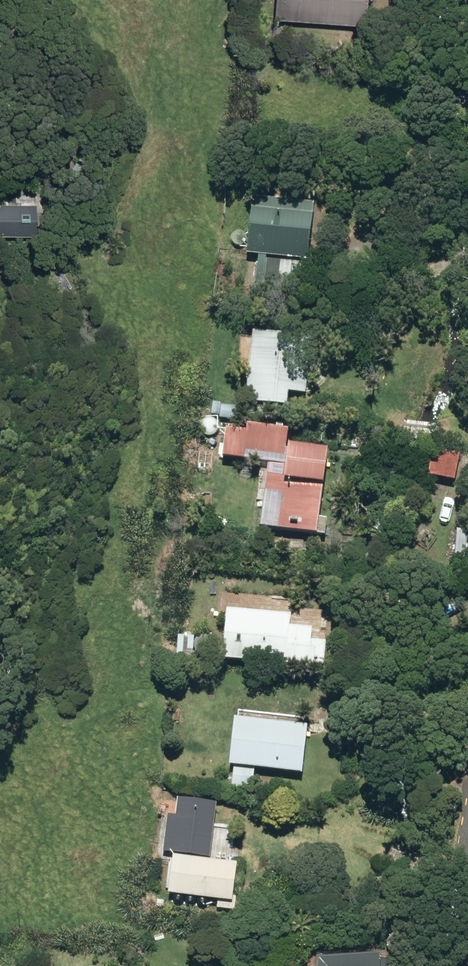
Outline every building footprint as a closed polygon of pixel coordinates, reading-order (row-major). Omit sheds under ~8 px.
[(268,19),(360,25),(362,0),(269,0),(268,19)] [(38,238),(38,207),(0,205),(0,237),(38,238)] [(309,215),(248,209),(243,254),(255,255),(252,287),(300,291),(309,215)] [(307,334),(249,329),(244,388),(302,393),(307,334)] [(264,463),(256,528),(311,534),(321,450),(281,445),(283,429),(242,424),(242,430),(221,428),(218,457),(264,463)] [(429,447),(424,475),(452,479),(456,452),(429,447)] [(315,518),(313,534),(320,535),(322,519),(315,518)] [(218,659),(321,666),(322,642),(307,641),(308,627),(285,626),(286,613),(221,608),(218,659)] [(190,637),(174,636),(173,656),(190,657),(190,637)] [(225,765),(298,772),(302,725),(229,718),(225,765)] [(229,787),(249,789),(250,771),(230,769),(229,787)] [(205,855),(211,803),(174,799),(172,817),(165,816),(161,851),(205,855)] [(233,864),(169,857),(164,894),(228,901),(233,864)] [(232,904),(215,902),(214,908),(231,910),(232,904)]
